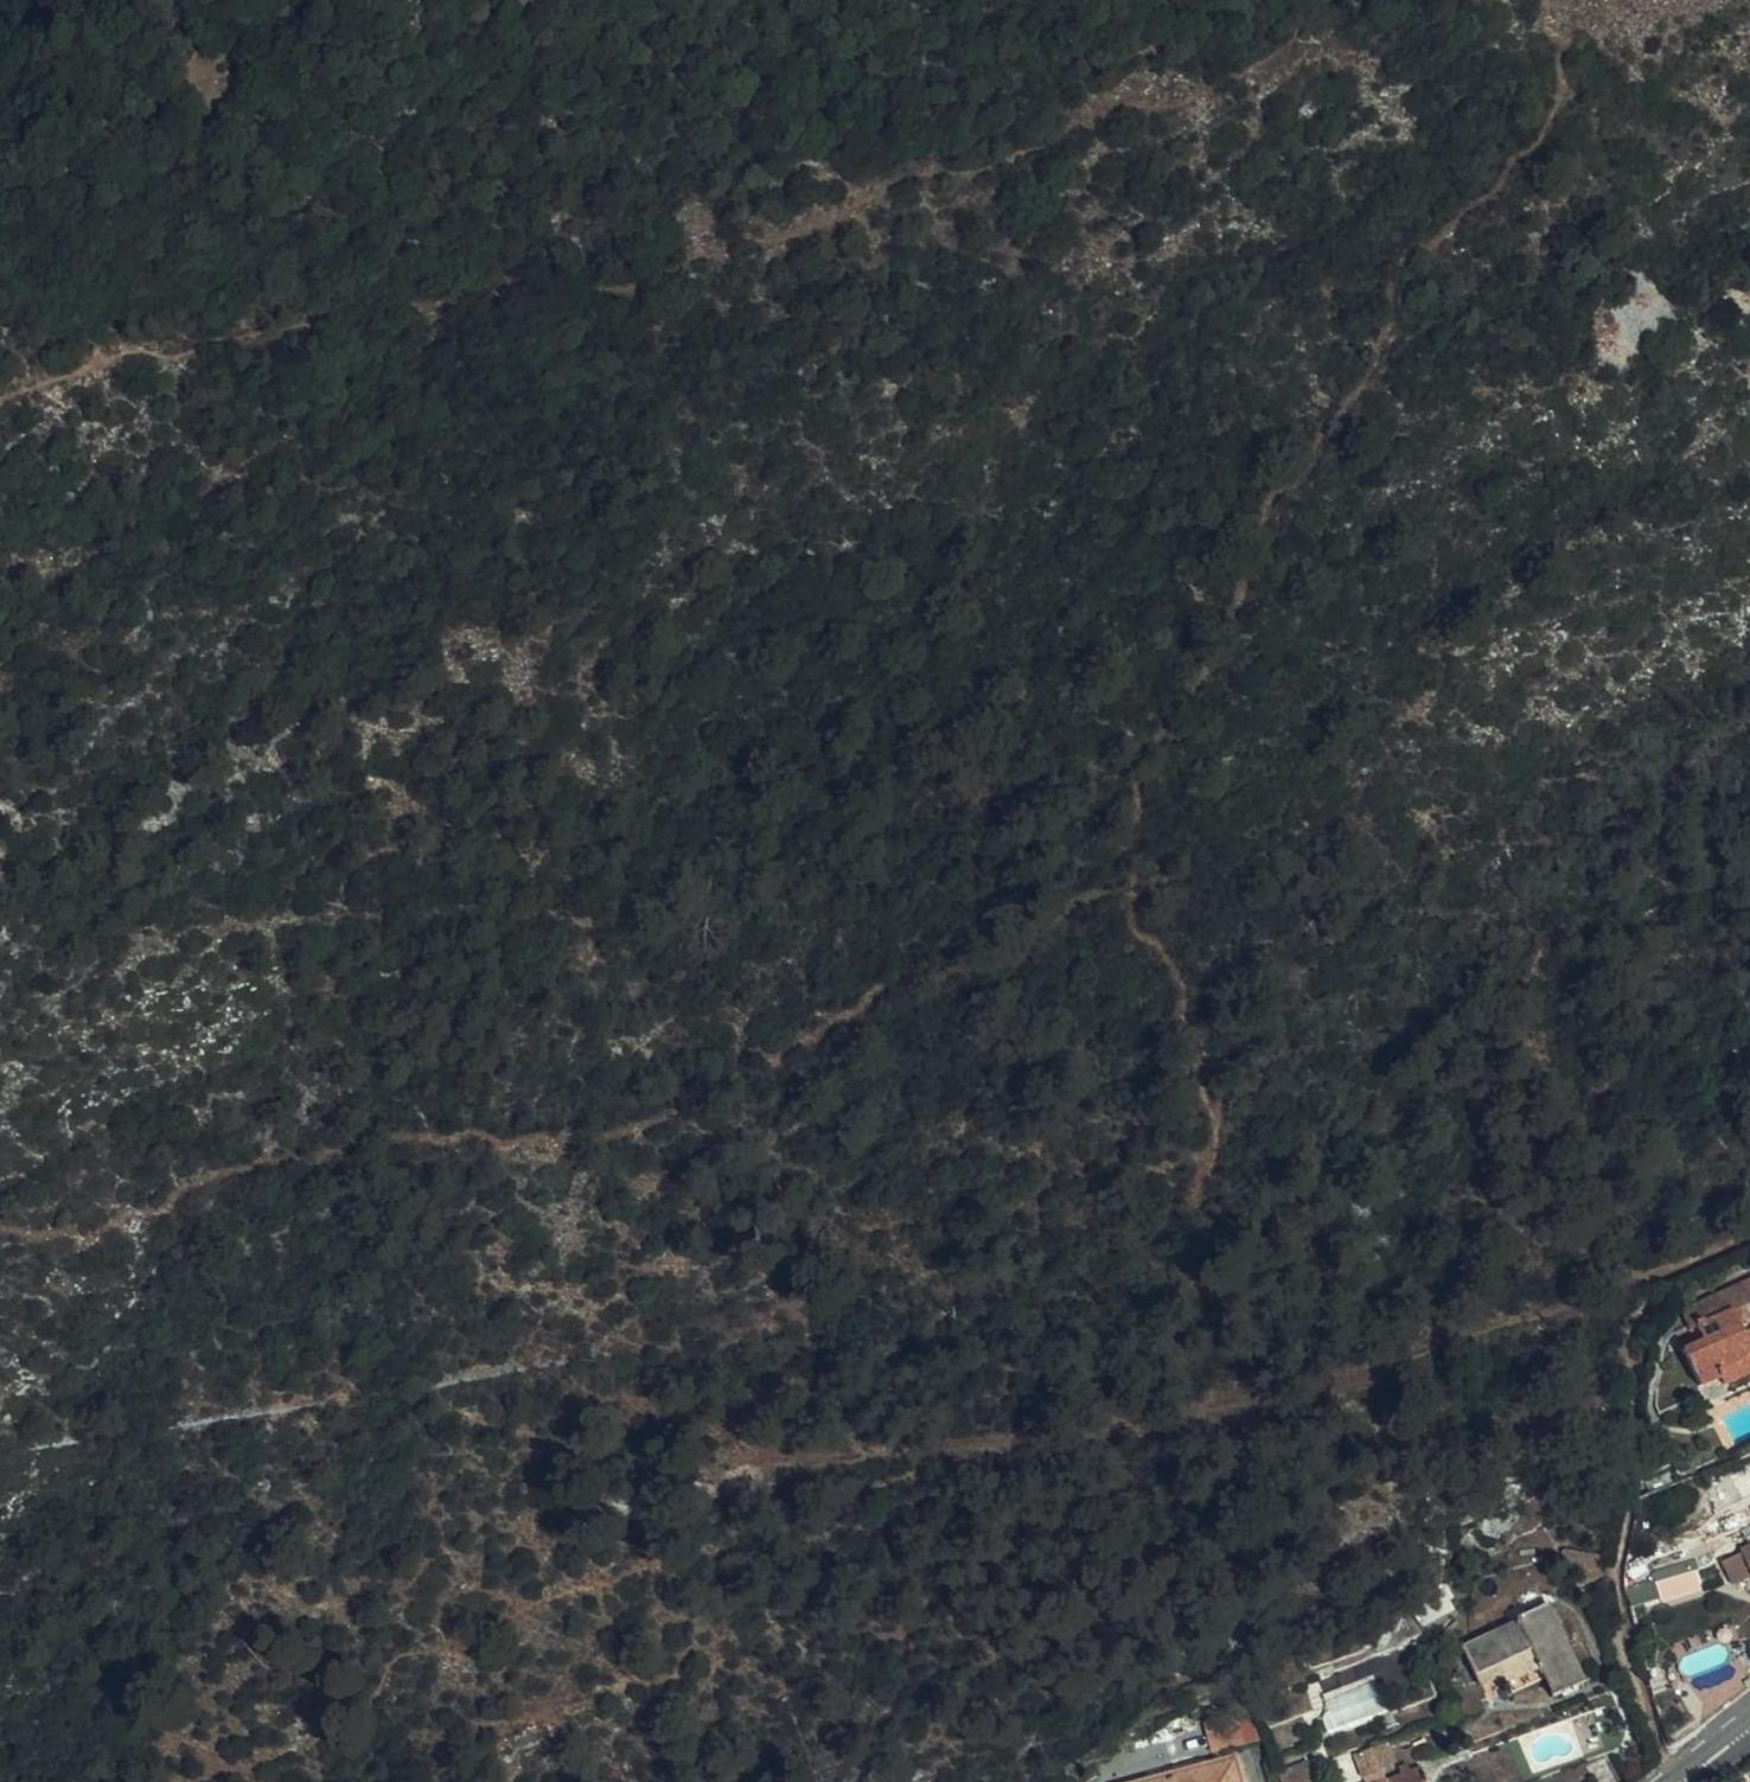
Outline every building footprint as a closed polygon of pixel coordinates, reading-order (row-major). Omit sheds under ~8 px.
[(1715,1385),(1709,1372),(1749,1354),(1749,1330),(1733,1336),(1730,1326),(1741,1322),(1734,1304),(1749,1298),(1749,1288),(1746,1276),(1665,1309),(1673,1329),(1686,1324),(1690,1338),(1672,1344),(1685,1381),(1682,1383),(1694,1404),(1719,1392),(1715,1385)] [(1715,1385),(1749,1371),(1749,1354),(1709,1372),(1715,1385)] [(1740,1508),(1714,1519),(1726,1548),(1716,1552),(1716,1555),(1695,1565),(1703,1585),(1726,1575),(1731,1587),(1749,1578),(1749,1529),(1740,1508)] [(1612,1586),(1610,1566),(1584,1562),(1590,1579),(1605,1573),(1609,1587),(1612,1586)] [(1640,1578),(1644,1589),(1677,1575),(1673,1566),(1640,1578)] [(1605,1573),(1590,1579),(1595,1592),(1609,1587),(1605,1573)] [(1664,1595),(1699,1590),(1697,1577),(1662,1582),(1664,1595)] [(1651,1605),(1644,1589),(1630,1593),(1636,1610),(1651,1605)] [(1440,1599),(1424,1607),(1426,1614),(1443,1606),(1440,1599)] [(1590,1686),(1557,1606),(1523,1618),(1524,1624),(1469,1645),(1485,1683),(1508,1675),(1503,1664),(1537,1650),(1545,1669),(1550,1680),(1559,1699),(1590,1686)] [(1503,1664),(1508,1675),(1512,1682),(1545,1669),(1537,1650),(1503,1664)] [(1682,1682),(1705,1711),(1740,1684),(1734,1676),(1740,1671),(1727,1655),(1682,1682)] [(1264,1739),(1254,1711),(1211,1724),(1221,1754),(1264,1739)] [(1398,1762),(1389,1740),(1376,1744),(1385,1767),(1398,1762)] [(1385,1767),(1376,1744),(1353,1752),(1363,1778),(1386,1770),(1385,1767)] [(1595,1781),(1618,1781),(1603,1754),(1586,1766),(1595,1781)] [(1239,1761),(1163,1781),(1245,1781),(1239,1761)] [(1386,1770),(1391,1781),(1403,1777),(1398,1762),(1385,1767),(1386,1770)] [(1283,1776),(1284,1781),(1323,1781),(1316,1764),(1283,1776)] [(1392,1781),(1428,1781),(1424,1769),(1403,1777),(1391,1781),(1392,1781)]
